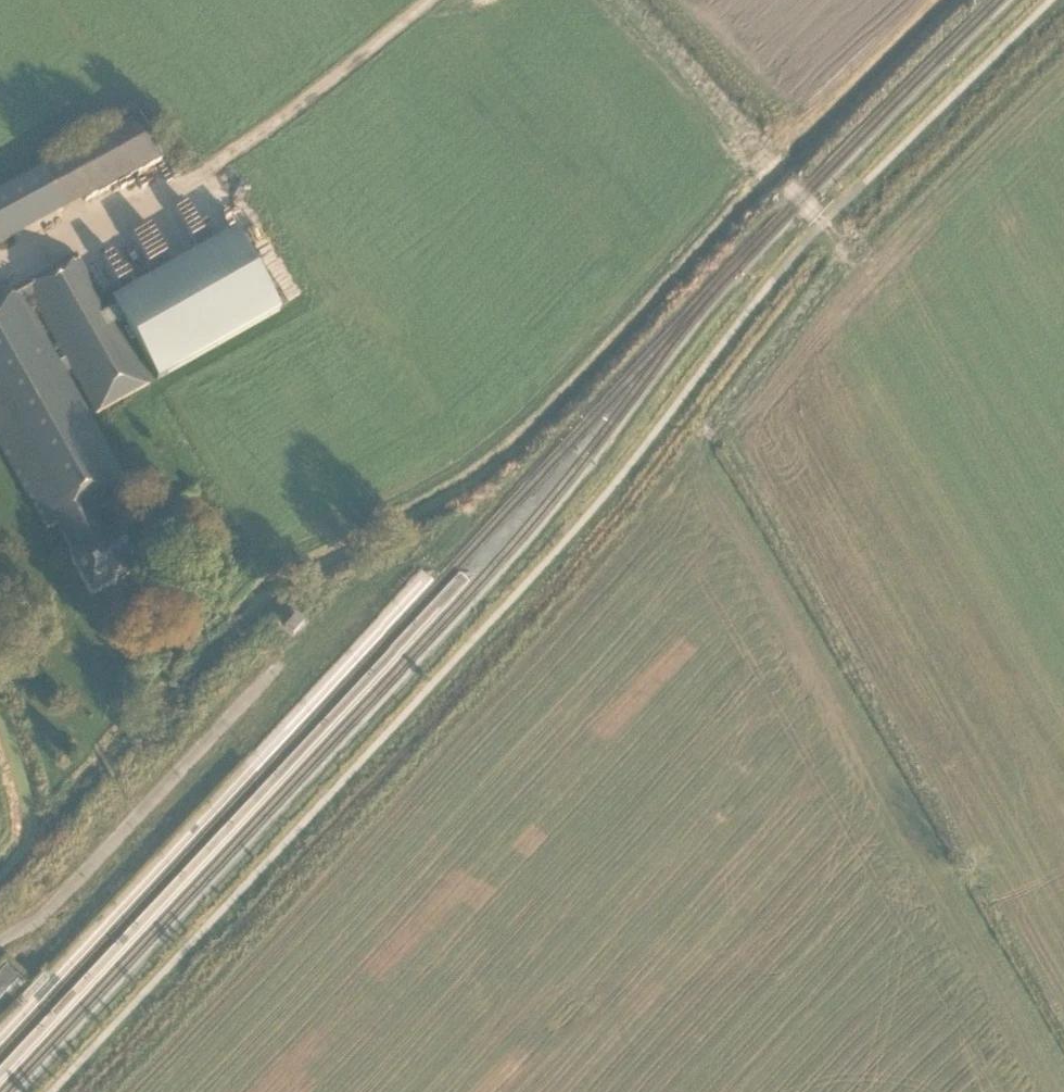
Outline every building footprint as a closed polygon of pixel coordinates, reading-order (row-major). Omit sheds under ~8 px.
[(140,117),(0,191),(0,246),(163,159),(140,117)] [(115,324),(123,319),(157,380),(280,311),(235,231),(112,300),(115,306),(108,310),(80,261),(0,306),(0,446),(46,528),(56,523),(74,555),(70,558),(92,597),(146,567),(124,527),(107,536),(94,513),(138,489),(129,473),(123,477),(65,373),(71,369),(97,415),(150,386),(115,324)] [(28,602),(32,608),(38,610),(43,606),(45,600),(42,595),(36,593),(30,596),(28,602)] [(304,623),(296,616),(285,627),(293,635),(304,623)] [(19,977),(6,965),(0,972),(0,998),(19,977)]
